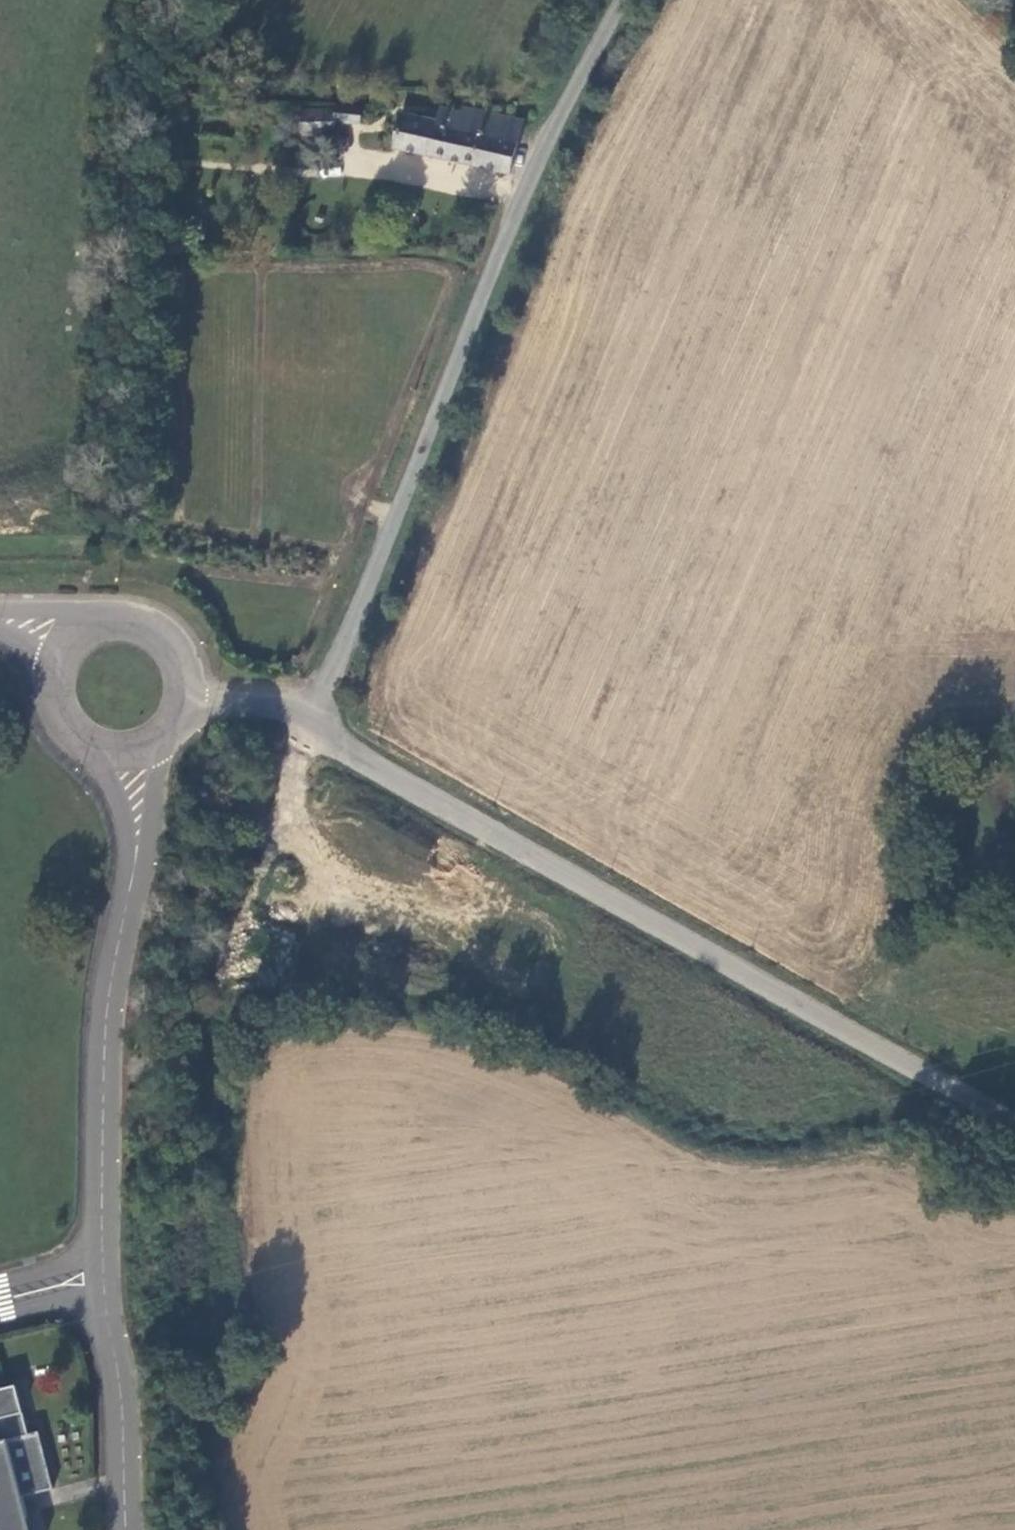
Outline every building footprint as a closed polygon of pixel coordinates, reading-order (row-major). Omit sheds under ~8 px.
[(511,168),(522,115),(461,101),(460,106),(438,102),(435,116),(402,109),(396,144),(511,168)] [(338,105),(338,109),(338,122),(339,122),(363,122),(363,105),(338,105)] [(338,122),(338,109),(308,108),(306,134),(339,135),(339,122),(338,122)] [(23,1498),(53,1490),(38,1433),(28,1435),(16,1387),(0,1391),(0,1529),(31,1529),(23,1498)]
